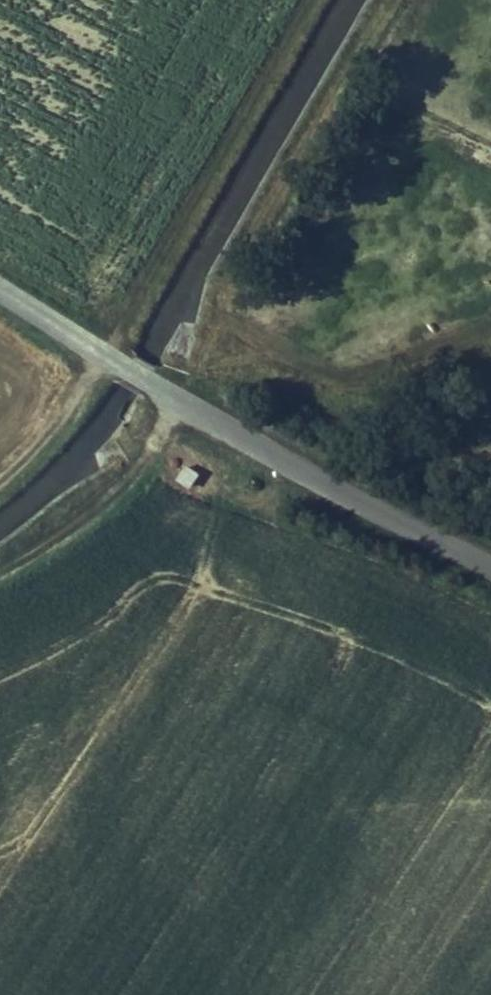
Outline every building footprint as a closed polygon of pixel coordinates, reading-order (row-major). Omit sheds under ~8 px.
[(185,466),(176,482),(191,491),(200,475),(185,466)]
